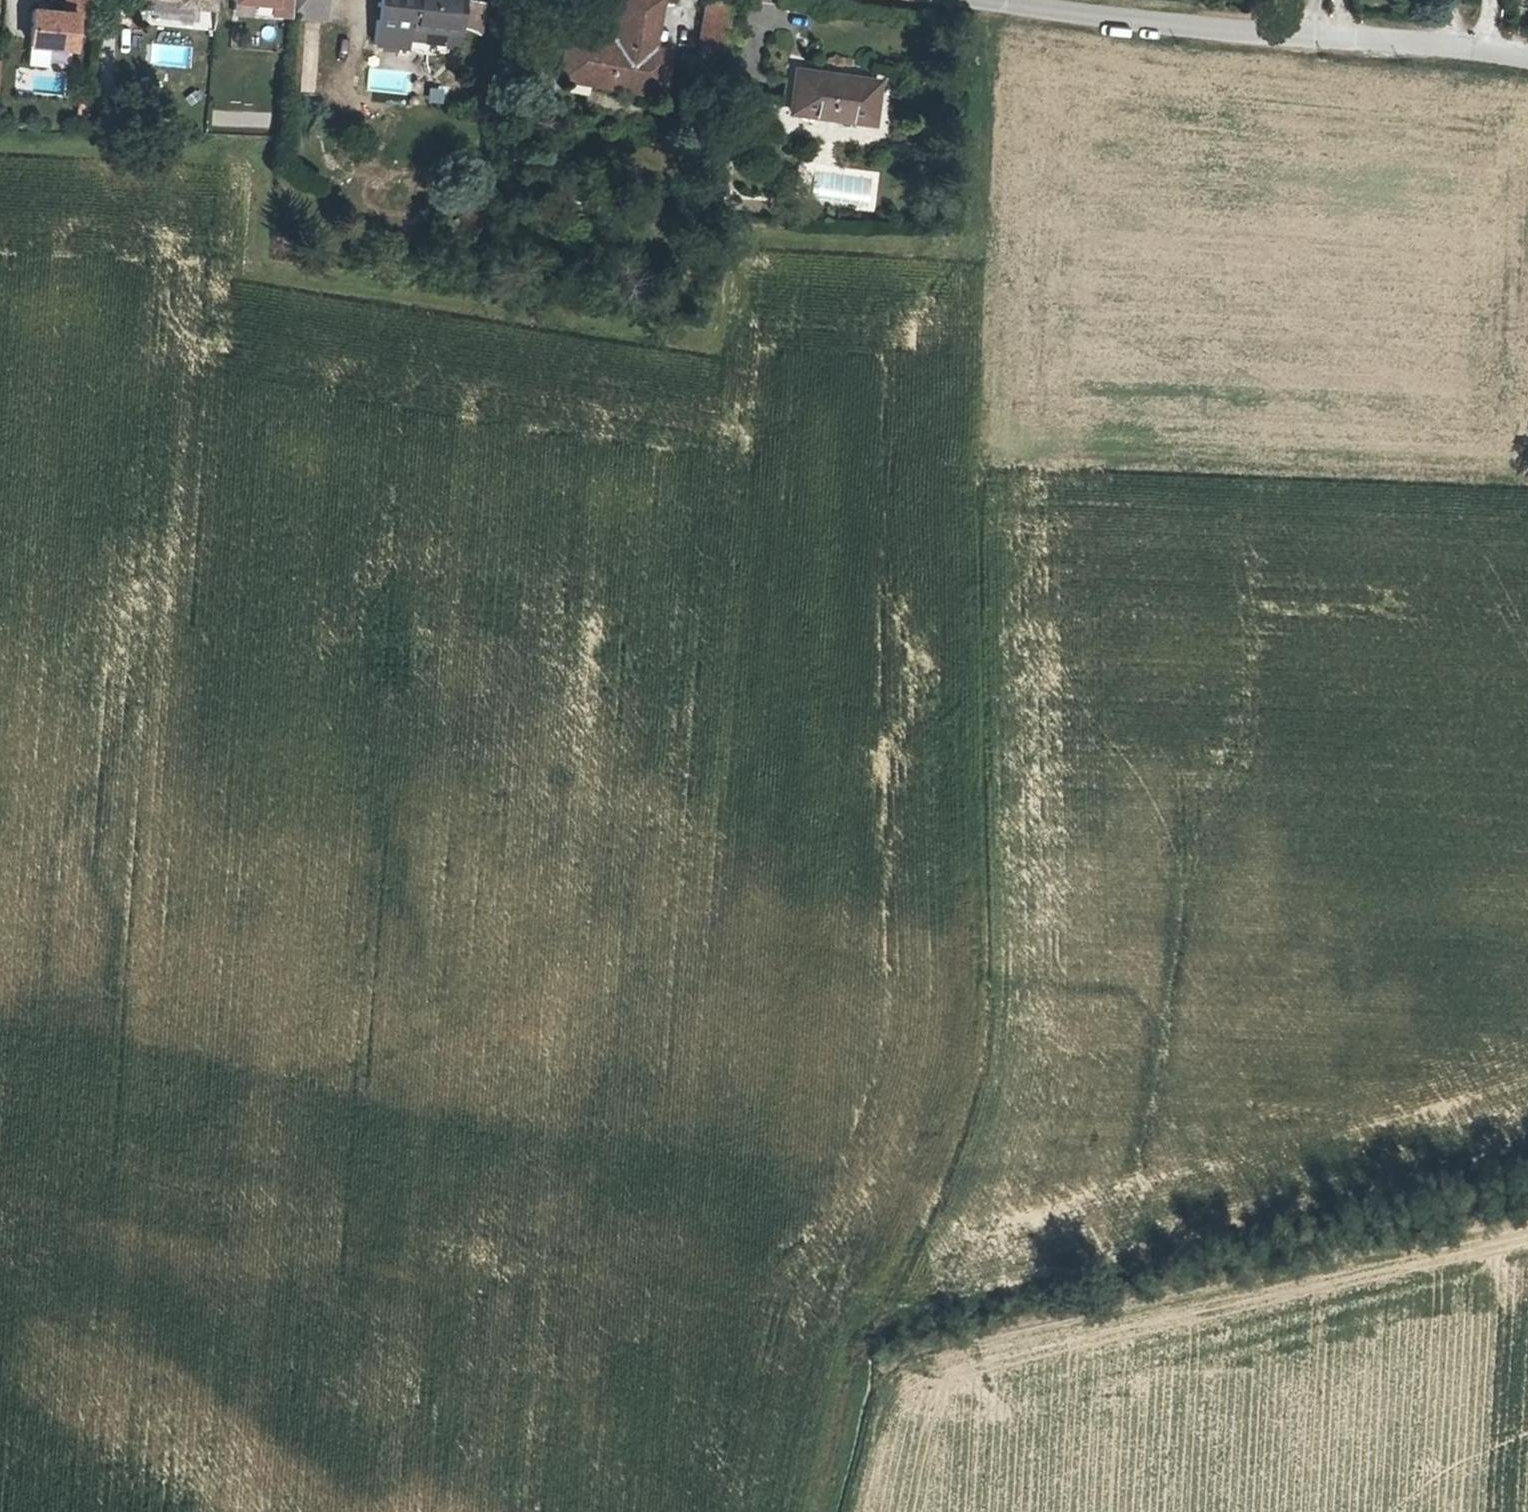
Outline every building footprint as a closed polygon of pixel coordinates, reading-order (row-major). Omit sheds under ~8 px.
[(33,30),(76,32),(78,0),(35,0),(33,30)] [(408,18),(410,1),(459,5),(460,0),(376,0),(375,15),(408,18)] [(658,0),(625,0),(618,35),(574,29),(568,65),(662,81),(668,42),(653,40),(658,0)] [(726,27),(730,0),(705,0),(702,23),(705,24),(726,27)] [(410,1),(408,18),(457,24),(459,5),(410,1)] [(726,27),(705,24),(703,38),(725,41),(726,27)] [(794,52),(788,92),(869,105),(874,65),(794,52)]
